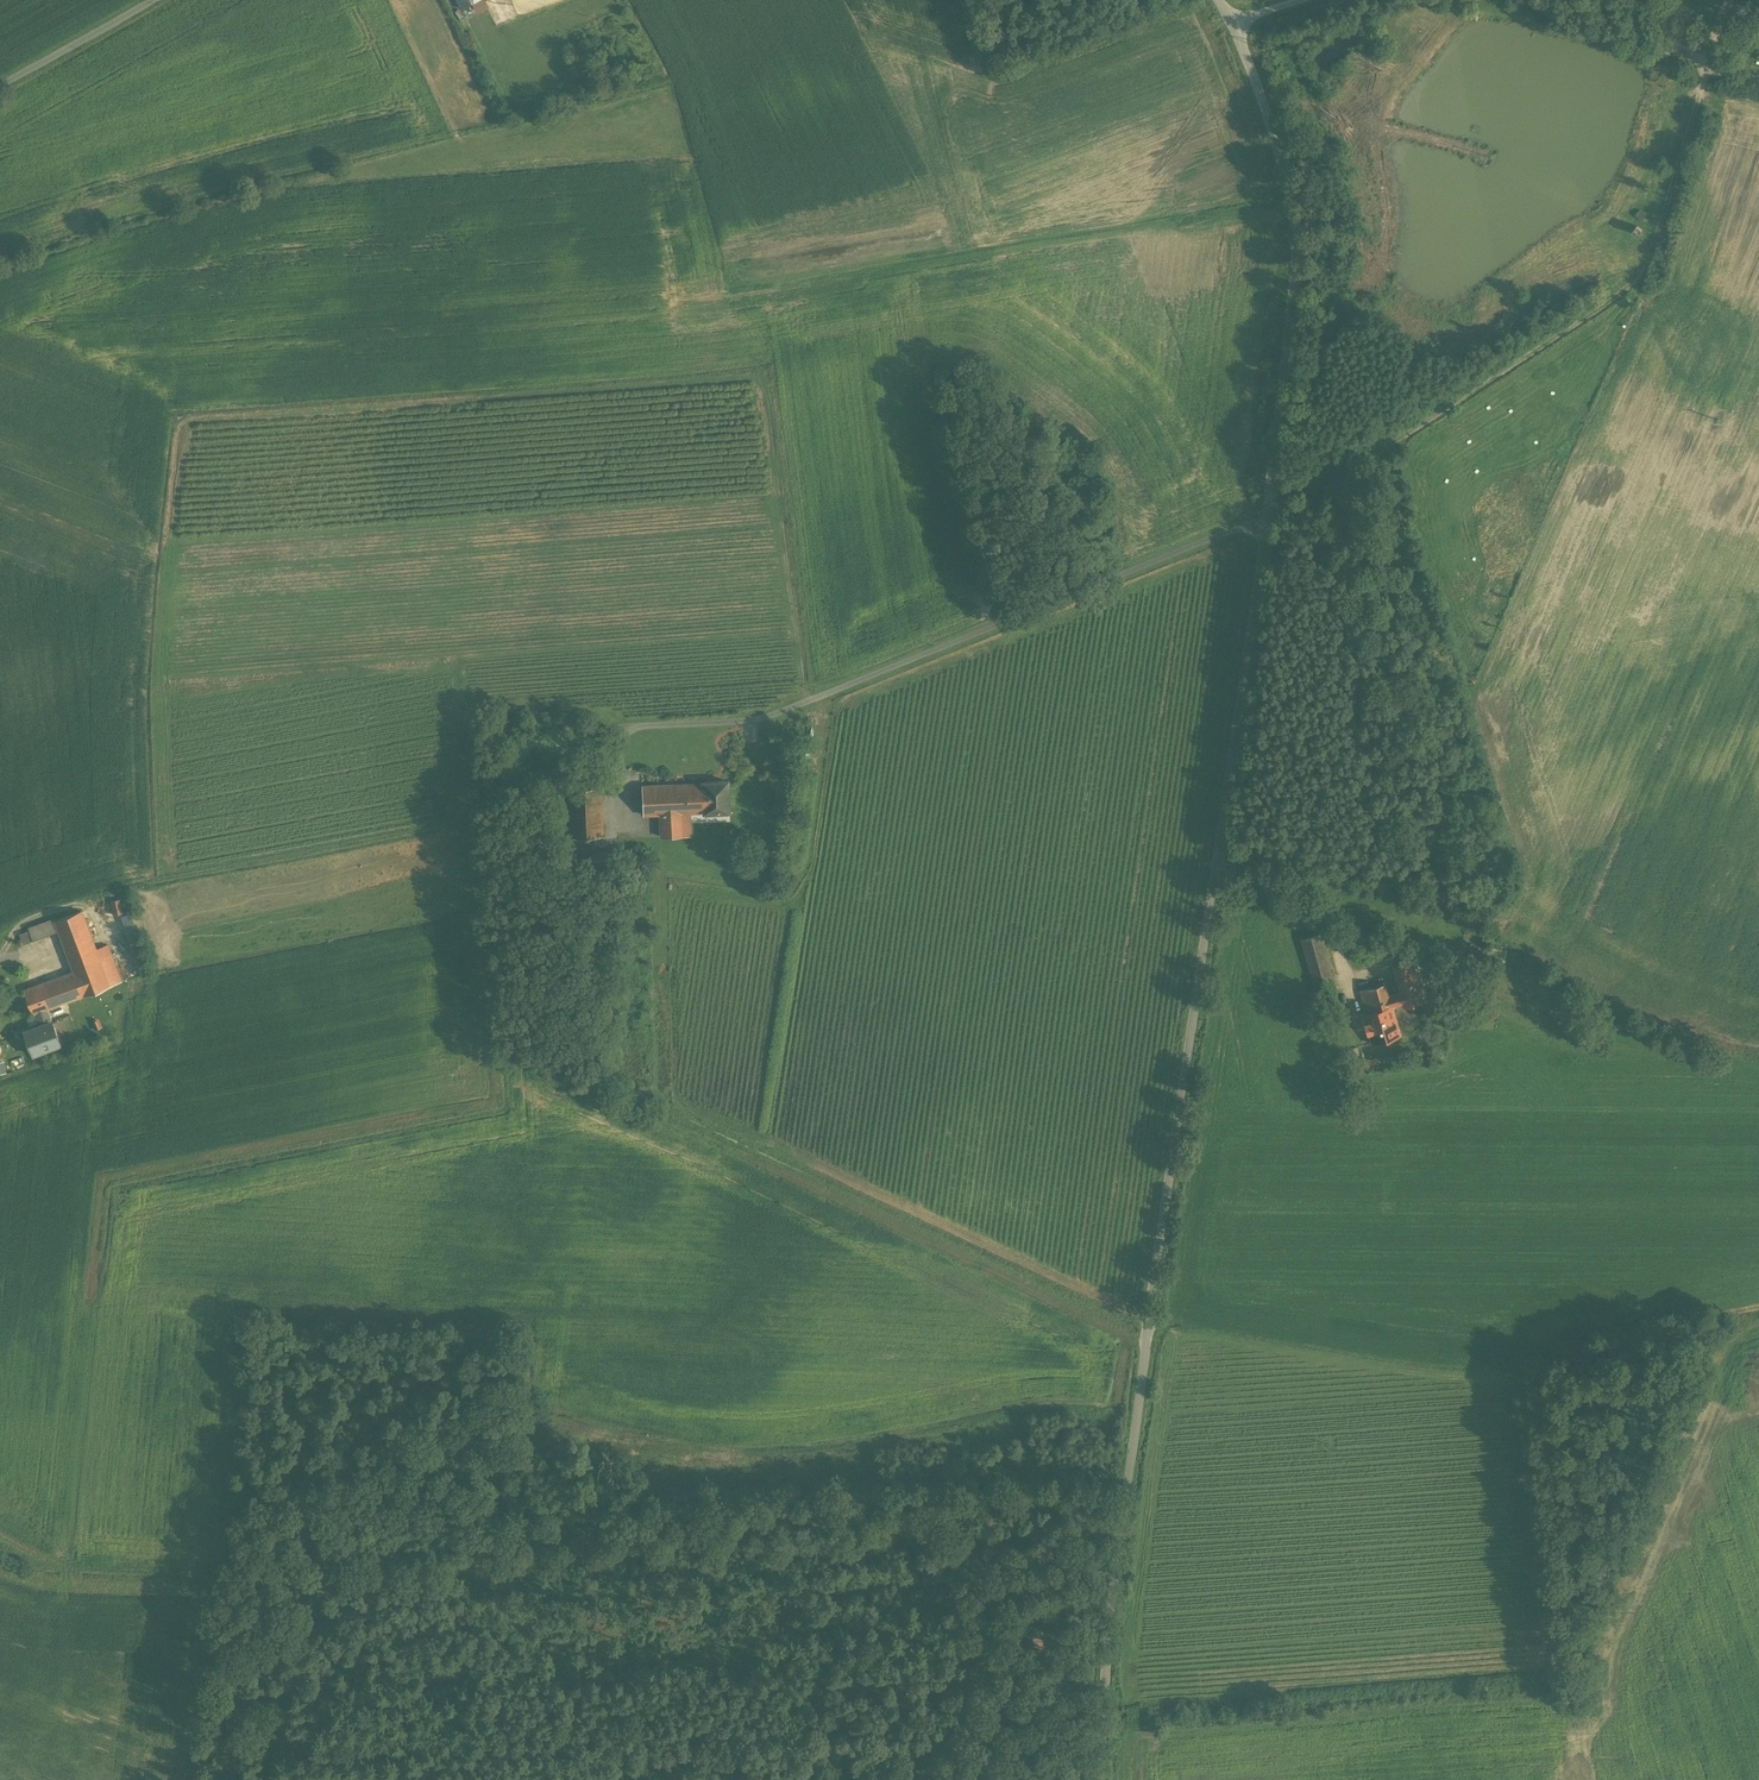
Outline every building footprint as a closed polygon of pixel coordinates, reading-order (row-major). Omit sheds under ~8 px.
[(489,6),(486,0),(456,0),(461,9),(472,4),(476,12),(489,6)] [(1640,232),(1642,229),(1637,225),(1634,228),(1632,231),(1635,233),(1637,235),(1640,232)] [(729,811),(728,780),(702,782),(702,783),(704,811),(704,812),(729,811)] [(682,813),(704,811),(702,783),(642,786),(643,814),(660,814),(682,813)] [(600,787),(569,789),(572,836),(602,835),(600,787)] [(682,813),(660,814),(661,835),(683,834),(682,813)] [(618,866),(637,865),(636,850),(617,851),(618,866)] [(100,945),(85,904),(56,915),(75,967),(27,985),(36,1008),(41,1006),(51,1003),(124,976),(111,940),(100,945)] [(1336,992),(1319,934),(1301,939),(1318,997),(1336,992)] [(1484,956),(1504,962),(1507,949),(1487,944),(1484,956)] [(1414,964),(1395,969),(1399,985),(1388,988),(1385,976),(1362,983),(1369,1010),(1362,1012),(1369,1039),(1407,1029),(1401,1006),(1424,1000),(1414,964)] [(65,1043),(51,1003),(41,1006),(46,1020),(25,1028),(34,1054),(65,1043)]
